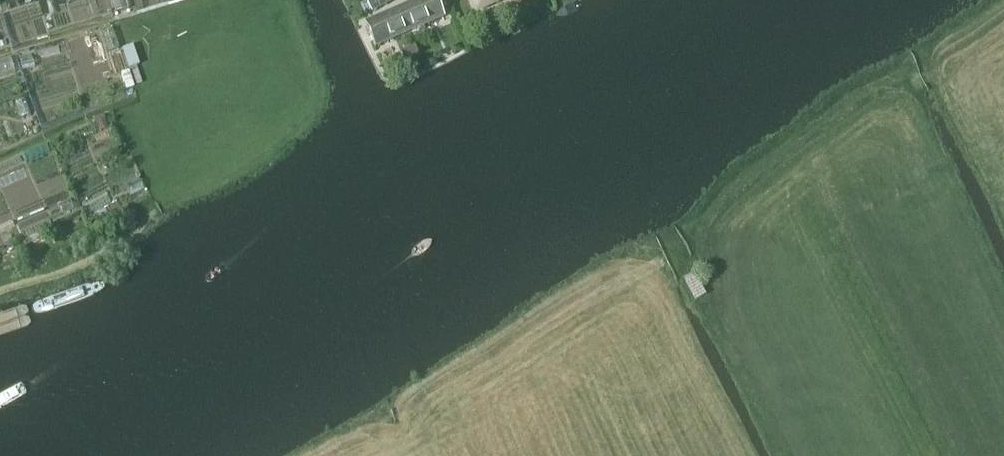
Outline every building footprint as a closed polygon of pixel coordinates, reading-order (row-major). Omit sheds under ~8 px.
[(366,1),(372,12),(391,3),(389,0),(369,0),(366,1)] [(400,7),(410,32),(445,16),(438,0),(416,0),(400,7)] [(400,7),(365,23),(376,47),(410,32),(400,7)] [(696,272),(684,277),(695,299),(706,294),(696,272)]
